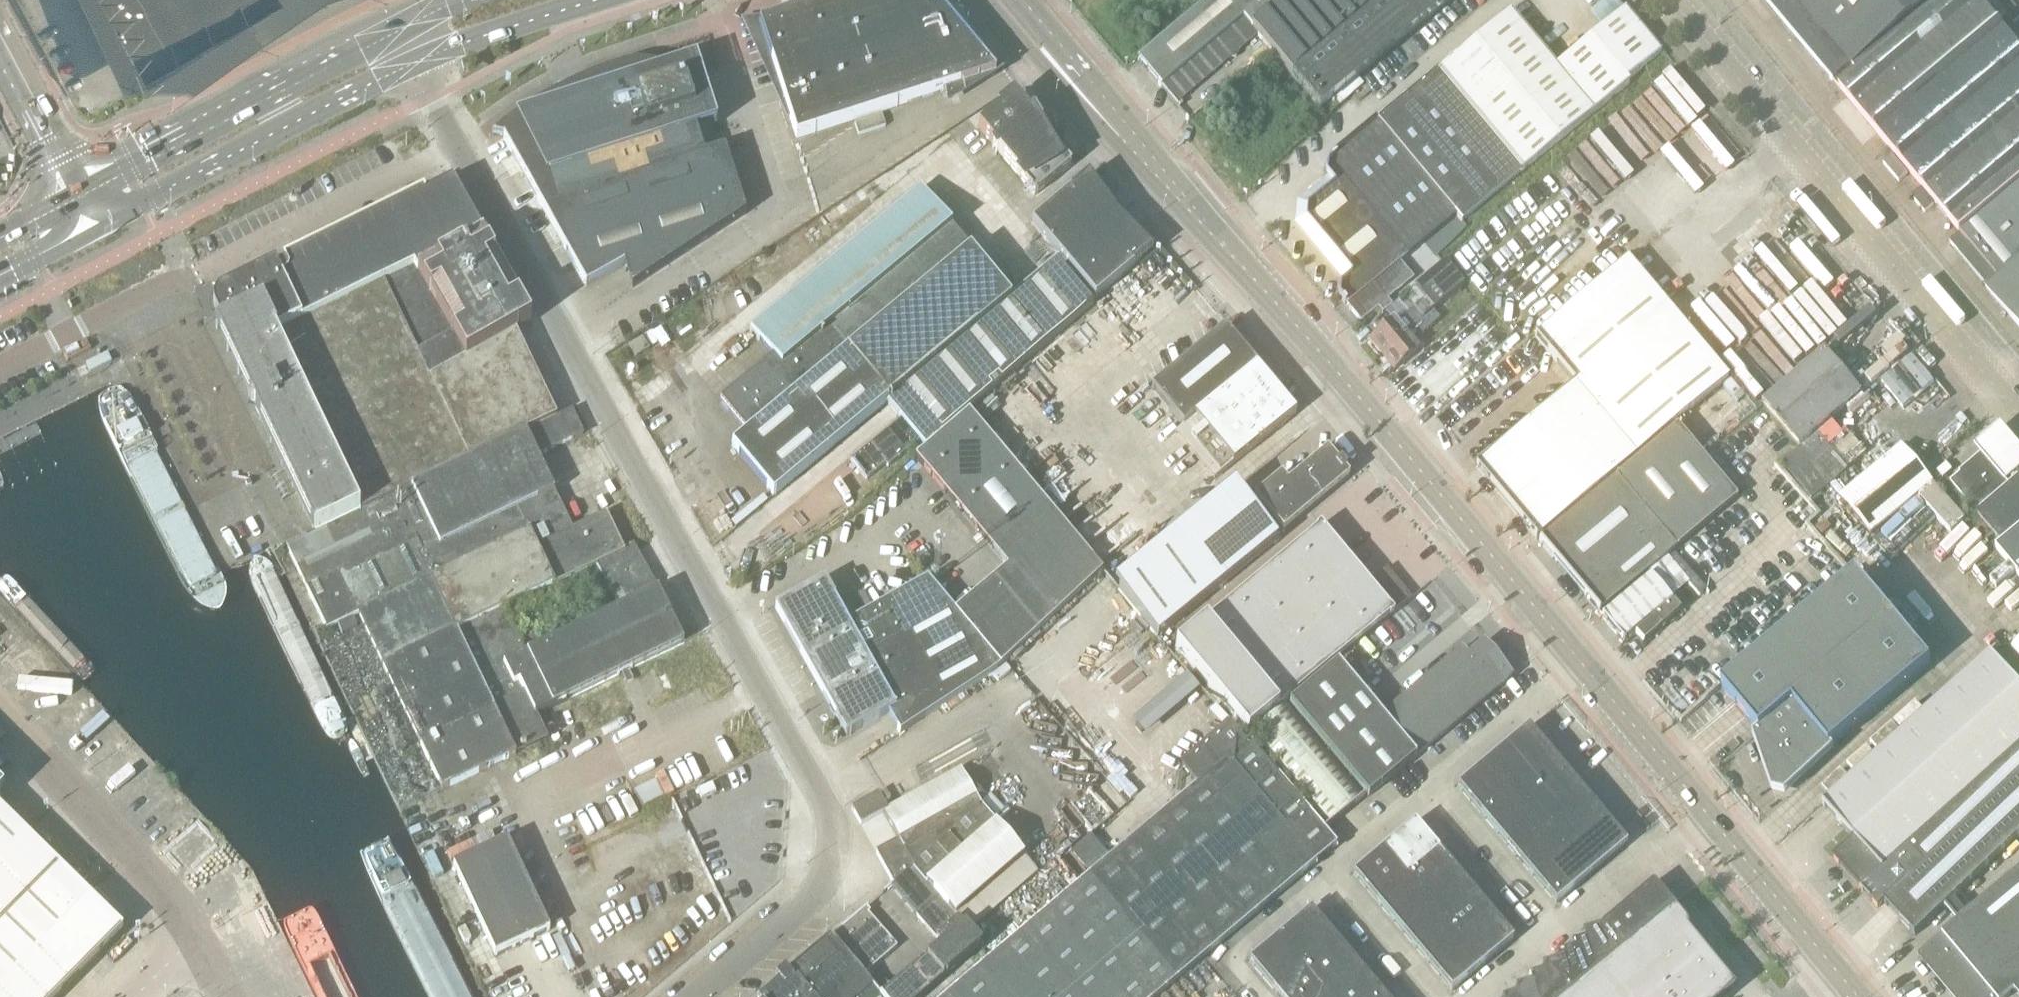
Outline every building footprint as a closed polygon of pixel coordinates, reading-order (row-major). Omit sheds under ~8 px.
[(145,72),(270,0),(104,0),(145,72)] [(780,15),(759,22),(771,60),(796,138),(995,74),(934,0),(827,0),(780,15)] [(1203,4),(1202,4),(1137,59),(1160,86),(1242,17),(1290,75),(1319,109),(1449,0),(1208,0),(1203,4)] [(1922,187),(1912,196),(1925,212),(1935,203),(1961,234),(1950,243),(1987,288),(1998,279),(2018,261),(2018,49),(1978,0),(1765,0),(1922,187)] [(2014,6),(2009,0),(1988,0),(1982,5),(1996,21),(2014,6)] [(1436,71),(1512,163),(1520,172),(1629,83),(1627,80),(1661,52),(1624,8),(1555,65),(1510,10),(1451,59),(1451,58),(1436,71)] [(503,137),(542,207),(586,286),(624,265),(635,283),(631,286),(632,288),(745,214),(724,148),(704,154),(695,126),(713,121),(714,125),(717,124),(696,59),(694,60),(696,67),(688,70),(688,68),(681,70),(681,72),(673,75),(669,72),(666,71),(662,69),(658,67),(655,66),(651,65),(646,64),(640,64),(637,64),(632,64),(627,65),(624,66),(612,69),(600,73),(593,76),(581,81),(567,88),(556,93),(542,101),(529,109),(515,118),(504,126),(491,136),(503,137)] [(1452,229),(1520,172),(1512,163),(1436,71),(1381,116),(1376,120),(1335,155),(1335,154),(1330,158),(1331,159),(1327,162),(1325,166),(1324,170),(1325,174),(1333,184),(1306,206),(1305,219),(1350,274),(1340,283),(1337,287),(1337,292),(1338,296),(1341,300),(1360,322),(1378,307),(1382,313),(1391,305),(1386,299),(1412,277),(1398,259),(1405,253),(1404,253),(1444,220),(1452,229)] [(1034,195),(1044,187),(1071,164),(1039,126),(1037,127),(1030,115),(1014,97),(978,128),(993,146),(992,146),(995,152),(997,151),(1034,195)] [(1883,163),(1899,181),(1908,174),(1892,155),(1883,163)] [(1095,299),(1141,260),(1152,251),(1118,217),(1116,214),(1088,175),(1077,184),(1031,223),(1095,299)] [(214,300),(213,304),(213,307),(214,311),(220,323),(215,326),(216,327),(215,328),(216,329),(217,329),(227,350),(226,350),(227,352),(227,351),(227,352),(237,373),(238,373),(237,373),(238,374),(248,395),(248,396),(249,397),(250,399),(254,407),(259,418),(259,419),(259,420),(260,419),(260,420),(261,419),(271,440),(270,441),(270,442),(271,442),(271,443),(272,442),(282,463),(281,464),(281,465),(282,465),(283,465),(293,486),(292,486),(292,487),(291,487),(292,488),(293,488),(303,509),(302,510),(303,511),(303,510),(303,511),(304,510),(313,529),(312,529),(312,530),(313,531),(314,532),(556,417),(515,331),(529,323),(530,323),(482,236),(483,235),(452,181),(450,182),(432,190),(424,194),(424,195),(422,191),(282,261),(284,265),(281,266),(278,268),(276,265),(276,264),(227,288),(220,291),(217,294),(215,297),(214,300)] [(750,376),(720,401),(747,434),(732,446),(773,495),(886,402),(887,402),(901,418),(914,434),(916,437),(919,440),(925,448),(968,411),(1093,304),(1057,260),(1010,298),(920,189),(751,329),(773,357),(750,376)] [(1575,384),(1531,421),(1476,467),(1536,539),(1635,455),(1727,378),(1626,259),(1535,336),(1575,384)] [(1998,279),(1987,288),(1986,289),(2018,328),(2018,261),(1998,279)] [(1392,320),(1369,339),(1382,354),(1432,311),(1463,285),(1444,262),(1413,288),(1421,298),(1393,321),(1392,320)] [(1439,319),(1432,311),(1382,354),(1394,369),(1417,350),(1412,343),(1422,335),(1421,333),(1439,319)] [(1151,388),(1183,426),(1183,427),(1194,417),(1257,366),(1224,327),(1151,388)] [(628,346),(635,357),(649,349),(642,337),(628,346)] [(1800,447),(1862,394),(1825,351),(1763,404),(1800,447)] [(1194,417),(1233,463),(1295,413),(1294,411),(1296,410),(1287,399),(1285,401),(1257,366),(1194,417)] [(147,425),(127,386),(108,384),(106,384),(0,437),(0,498),(147,425)] [(558,416),(556,417),(314,532),(308,535),(286,546),(306,588),(339,573),(358,614),(357,614),(357,615),(420,745),(493,710),(513,752),(520,748),(521,749),(525,747),(525,746),(544,737),(545,740),(548,739),(536,714),(568,699),(617,675),(632,667),(683,642),(658,589),(656,590),(653,583),(632,546),(623,550),(606,512),(604,513),(605,513),(571,529),(553,492),(554,492),(537,456),(583,434),(571,410),(558,416)] [(968,411),(925,448),(915,457),(1007,567),(979,589),(1027,641),(1102,571),(968,411)] [(901,418),(850,461),(866,480),(884,464),(887,467),(919,440),(916,437),(914,434),(901,418)] [(2000,423),(1975,444),(1983,454),(2005,481),(2018,469),(2018,445),(2000,423)] [(1615,478),(1583,504),(1539,541),(1598,613),(1736,498),(1676,426),(1615,478)] [(1812,501),(1848,470),(1818,433),(1781,464),(1812,501)] [(1840,497),(1871,534),(1932,483),(1902,446),(1840,497)] [(1254,497),(1282,531),(1348,476),(1344,470),(1346,469),(1340,461),(1338,463),(1326,450),(1287,483),(1280,475),(1254,497)] [(1965,469),(1950,482),(1976,513),(2008,485),(2005,481),(1983,454),(1965,469)] [(1976,513),(2002,542),(2018,528),(2018,478),(2018,476),(2008,485),(1976,513)] [(1319,526),(1175,646),(1247,733),(1388,616),(1389,616),(1393,613),(1392,612),(1390,609),(1389,610),(1367,583),(1356,570),(1357,570),(1356,569),(1355,569),(1322,529),(1323,528),(1320,525),(1318,526),(1319,526)] [(2002,542),(2007,548),(2004,551),(2013,562),(2018,556),(2018,528),(2002,542)] [(1156,637),(1225,580),(1225,579),(1187,533),(1117,589),(1156,637)] [(326,630),(357,615),(357,614),(358,614),(339,573),(306,588),(326,630)] [(1721,686),(1759,731),(1776,779),(1784,776),(1789,782),(1835,745),(1932,664),(1856,574),(1721,686)] [(1650,575),(1601,616),(1621,640),(1670,599),(1650,575)] [(1001,666),(1027,641),(979,589),(954,610),(927,578),(848,622),(824,580),(775,608),(846,735),(888,712),(899,733),(996,669),(1001,666)] [(1671,601),(1634,633),(1641,642),(1678,610),(1671,601)] [(1511,676),(1499,662),(1482,642),(1467,656),(1461,649),(1387,711),(1381,715),(1338,663),(1290,703),(1368,796),(1511,676)] [(1823,804),(1825,807),(1836,819),(1852,837),(1855,840),(1834,859),(1862,889),(1907,848),(2018,748),(2018,685),(1991,653),(1823,804)] [(1189,675),(1132,716),(1143,732),(1201,691),(1189,675)] [(1247,736),(1324,829),(1364,795),(1287,703),(1247,736)] [(441,789),(514,754),(513,752),(493,710),(420,745),(441,789)] [(1197,783),(1243,745),(1227,726),(1182,765),(1197,783)] [(1524,729),(1487,760),(1507,783),(1544,753),(1524,729)] [(944,996),(1156,996),(1336,845),(1248,741),(944,996)] [(1862,889),(1878,907),(1884,902),(1886,904),(1900,918),(1915,935),(1944,907),(2018,835),(2018,748),(1907,848),(1862,889)] [(1544,753),(1507,783),(1511,788),(1524,803),(1527,807),(1563,776),(1544,753)] [(1487,760),(1457,786),(1480,814),(1511,788),(1507,783),(1487,760)] [(979,946),(967,933),(1037,872),(1030,864),(1029,865),(1021,856),(1022,855),(979,806),(980,806),(960,770),(887,810),(883,812),(898,839),(876,852),(892,883),(890,885),(890,886),(915,915),(942,945),(927,958),(891,989),(886,982),(876,981),(872,985),(863,975),(897,946),(868,913),(870,911),(866,907),(865,906),(856,914),(787,973),(786,971),(784,968),(774,977),(776,979),(778,981),(759,996),(920,996),(979,946)] [(1563,776),(1527,807),(1537,819),(1546,831),(1584,801),(1563,776)] [(1511,788),(1480,814),(1493,829),(1524,803),(1511,788)] [(861,825),(883,812),(887,810),(877,793),(851,807),(861,825)] [(1584,801),(1546,831),(1549,834),(1562,849),(1566,854),(1583,840),(1603,823),(1584,801)] [(1524,803),(1493,829),(1506,844),(1537,819),(1527,807),(1524,803)] [(122,929),(89,896),(88,895),(87,894),(88,893),(89,893),(88,892),(86,890),(75,878),(26,826),(25,827),(25,828),(22,830),(2,810),(0,808),(0,996),(55,996),(122,929)] [(1537,819),(1506,844),(1519,860),(1549,834),(1546,831),(1537,819)] [(1414,822),(1383,847),(1406,875),(1437,850),(1414,822)] [(1583,840),(1566,854),(1583,874),(1586,878),(1623,847),(1603,823),(1583,840)] [(1083,866),(1105,851),(1093,833),(1071,848),(1083,866)] [(1549,834),(1519,860),(1532,875),(1562,849),(1549,834)] [(495,955),(532,938),(549,930),(507,840),(452,865),(495,955)] [(1383,847),(1352,873),(1376,901),(1406,875),(1383,847)] [(1562,849),(1532,875),(1556,904),(1583,880),(1586,878),(1583,874),(1566,854),(1562,849)] [(1437,850),(1406,875),(1419,891),(1450,865),(1437,850)] [(1450,865),(1419,891),(1432,906),(1463,880),(1450,865)] [(2018,927),(2018,869),(1919,954),(1919,957),(1946,989),(2018,927)] [(1406,875),(1376,901),(1389,916),(1419,891),(1406,875)] [(1463,880),(1432,906),(1445,921),(1476,895),(1463,880)] [(1600,926),(1596,927),(1617,952),(1672,907),(1669,903),(1652,882),(1651,883),(1627,903),(1600,926)] [(1419,891),(1389,916),(1401,932),(1432,906),(1419,891)] [(1476,895),(1445,921),(1458,937),(1489,911),(1476,895)] [(1432,906),(1401,932),(1414,947),(1445,921),(1432,906)] [(1302,963),(1333,937),(1310,909),(1279,935),(1302,963)] [(1670,910),(1565,996),(1722,996),(1734,987),(1670,910)] [(1489,911),(1458,937),(1482,965),(1513,939),(1489,911)] [(1445,921),(1414,947),(1427,962),(1458,937),(1445,921)] [(1581,932),(1583,937),(1583,938),(1594,971),(1617,952),(1596,927),(1596,928),(1581,932)] [(1946,989),(1952,996),(2006,996),(2014,991),(2018,996),(2018,927),(1946,989)] [(1248,961),(1272,989),(1302,963),(1279,935),(1248,961)] [(1302,963),(1329,994),(1359,968),(1333,937),(1302,963)] [(1458,937),(1427,962),(1451,991),(1482,965),(1458,937)] [(1568,943),(1570,949),(1580,982),(1594,971),(1583,938),(1568,943)] [(1567,993),(1580,982),(1570,949),(1555,954),(1557,960),(1567,993)] [(1551,996),(1562,996),(1567,993),(1557,960),(1541,965),(1543,971),(1551,996)] [(1329,994),(1302,963),(1272,989),(1279,996),(1325,996),(1329,994)] [(1372,983),(1359,968),(1329,994),(1331,996),(1383,996),(1372,983)] [(1543,971),(1528,976),(1530,982),(1534,996),(1551,996),(1543,971)] [(1518,996),(1534,996),(1530,982),(1515,987),(1517,993),(1518,996)]
